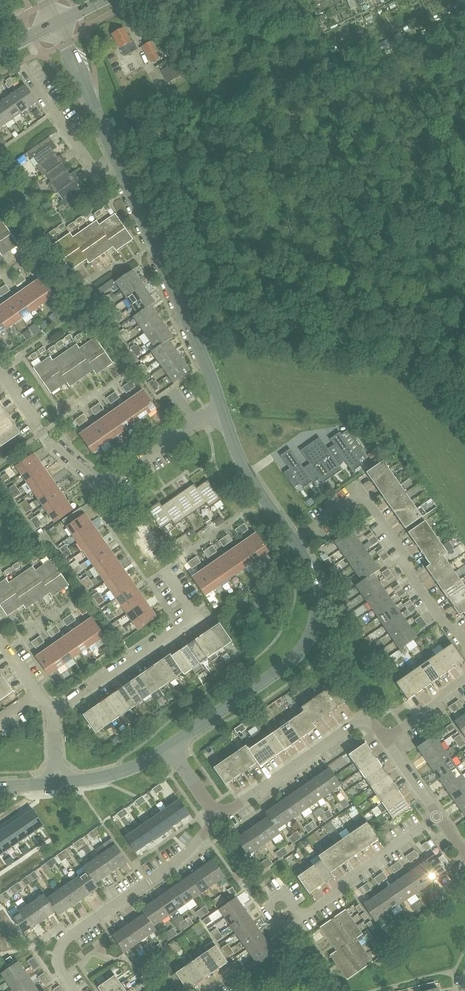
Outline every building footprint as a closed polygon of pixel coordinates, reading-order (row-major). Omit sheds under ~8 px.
[(454,1),(445,8),(447,11),(457,4),(454,1)] [(412,26),(404,31),(409,38),(416,33),(412,26)] [(120,48),(125,56),(138,49),(133,40),(131,41),(124,28),(112,34),(120,48)] [(400,35),(393,39),(395,43),(403,39),(400,35)] [(151,63),(162,56),(168,53),(158,37),(142,46),(151,63)] [(391,43),(382,47),(385,52),(394,48),(391,43)] [(185,73),(175,56),(159,65),(168,83),(185,73)] [(9,79),(13,85),(18,82),(14,78),(13,79),(12,77),(9,79)] [(8,89),(13,85),(9,79),(6,81),(7,83),(5,84),(8,89)] [(30,108),(38,103),(25,85),(18,91),(30,108)] [(22,114),(30,108),(18,91),(10,96),(22,114)] [(22,114),(10,96),(2,102),(14,119),(22,114)] [(6,125),(14,119),(2,102),(0,103),(0,116),(6,125)] [(49,137),(27,153),(31,159),(34,158),(38,165),(36,166),(43,177),(46,175),(57,167),(52,161),(57,157),(53,151),(57,148),(49,137)] [(57,167),(46,175),(51,182),(48,184),(56,194),(58,193),(69,185),(65,179),(70,175),(66,168),(69,166),(62,155),(58,157),(57,157),(52,161),(57,167)] [(65,208),(84,195),(78,186),(81,183),(74,173),(71,175),(70,175),(65,179),(69,185),(58,193),(63,199),(60,201),(65,208)] [(107,220),(125,245),(128,243),(127,242),(132,238),(115,214),(107,220)] [(0,220),(0,236),(11,251),(19,245),(1,219),(0,220)] [(124,246),(125,245),(107,220),(100,225),(97,221),(96,221),(117,251),(120,249),(119,248),(123,245),(124,246)] [(89,227),(107,251),(109,250),(109,249),(113,246),(116,251),(117,251),(96,221),(89,227)] [(106,252),(107,251),(89,227),(81,232),(100,257),(101,256),(101,255),(105,252),(106,252)] [(70,233),(70,234),(90,263),(93,261),(92,260),(97,257),(98,258),(100,257),(81,232),(73,237),(70,233)] [(90,264),(90,263),(70,234),(62,239),(80,264),(82,262),(81,261),(86,258),(90,264)] [(2,257),(11,251),(0,236),(0,253),(2,257)] [(79,265),(80,264),(62,239),(53,245),(71,270),(75,268),(74,267),(78,263),(79,265)] [(28,269),(32,275),(37,272),(33,266),(28,269)] [(133,270),(116,282),(121,290),(138,277),(133,270)] [(21,283),(26,280),(21,274),(17,277),(21,283)] [(17,286),(21,283),(17,277),(12,280),(17,286)] [(121,290),(126,298),(144,286),(138,277),(121,290)] [(34,283),(47,302),(55,296),(42,278),(34,283)] [(34,283),(30,286),(26,289),(38,307),(47,302),(34,283)] [(1,288),(5,294),(10,291),(6,285),(1,288)] [(132,306),(149,294),(144,286),(126,298),(132,306)] [(30,313),(38,307),(26,289),(17,294),(30,313)] [(9,300),(22,319),(30,313),(17,294),(9,300)] [(132,306),(138,314),(138,313),(151,305),(152,306),(156,303),(149,294),(132,306)] [(104,302),(107,307),(112,304),(111,302),(113,301),(111,298),(104,302)] [(1,306),(14,324),(22,319),(9,300),(1,306)] [(138,313),(138,314),(133,317),(139,325),(156,313),(152,306),(151,305),(138,313)] [(1,306),(0,307),(0,321),(6,330),(14,324),(1,306)] [(54,313),(49,317),(53,322),(58,319),(55,314),(54,313)] [(139,325),(144,333),(162,321),(156,313),(139,325)] [(122,314),(115,318),(118,322),(123,319),(122,318),(124,316),(122,314)] [(162,321),(144,333),(150,341),(167,328),(162,321)] [(35,323),(29,328),(34,335),(41,330),(35,323)] [(151,352),(152,352),(173,337),(167,328),(150,341),(155,349),(151,352)] [(29,329),(22,334),(26,340),(33,335),(29,329)] [(119,332),(123,337),(129,333),(127,329),(125,330),(124,329),(119,332)] [(129,333),(123,337),(125,341),(130,338),(129,336),(131,335),(129,333)] [(113,363),(95,337),(87,343),(105,369),(113,363)] [(152,352),(157,360),(175,348),(169,340),(173,337),(152,352)] [(87,343),(80,348),(79,349),(94,370),(94,371),(97,375),(105,369),(87,343)] [(77,344),(69,350),(87,376),(94,371),(94,370),(79,349),(80,348),(77,344)] [(142,351),(140,348),(133,353),(137,357),(141,354),(140,352),(142,351)] [(157,360),(163,368),(180,356),(175,348),(157,360)] [(78,381),(87,376),(69,350),(60,356),(78,381)] [(70,387),(50,356),(42,362),(59,388),(67,383),(70,387)] [(50,356),(70,387),(78,381),(60,356),(53,361),(50,356)] [(163,368),(168,376),(186,364),(180,356),(163,368)] [(51,394),(59,388),(42,362),(33,368),(51,394)] [(186,364),(168,376),(174,384),(185,376),(191,372),(186,364)] [(127,384),(131,390),(136,387),(131,380),(127,384)] [(151,387),(155,392),(159,389),(158,387),(160,386),(158,383),(151,387)] [(122,387),(127,393),(131,390),(127,384),(122,387)] [(149,414),(157,408),(144,389),(136,395),(149,414)] [(116,391),(111,394),(115,401),(120,397),(116,391)] [(111,404),(115,401),(111,394),(107,398),(111,404)] [(128,401),(141,420),(149,414),(136,395),(128,401)] [(141,420),(128,401),(120,406),(133,425),(141,420)] [(95,405),(99,412),(104,408),(100,402),(95,405)] [(95,405),(91,409),(95,415),(99,412),(95,405)] [(112,412),(125,431),(133,425),(120,406),(112,412)] [(4,410),(0,413),(0,424),(10,417),(4,410)] [(104,417),(117,436),(125,431),(112,412),(104,417)] [(84,413),(79,416),(84,423),(88,419),(84,413)] [(79,426),(84,423),(79,416),(75,420),(79,426)] [(0,424),(0,436),(15,425),(10,417),(0,424)] [(117,436),(104,417),(96,423),(109,442),(117,436)] [(101,447),(109,442),(96,423),(88,428),(101,447)] [(15,425),(0,436),(0,444),(2,447),(21,434),(15,425)] [(101,447),(88,428),(79,434),(92,453),(101,447)] [(359,461),(361,459),(366,456),(361,450),(355,454),(349,445),(341,435),(332,441),(331,441),(334,445),(341,455),(345,461),(350,467),(358,461),(359,461)] [(330,472),(338,466),(339,466),(341,464),(345,461),(341,455),(335,459),(329,450),(321,440),(312,446),(311,446),(330,472)] [(310,464),(316,472),(310,477),(313,481),(314,483),(319,480),(320,479),(321,478),(329,472),(330,472),(311,446),(302,453),(310,464)] [(290,468),(289,469),(296,477),(290,482),(294,488),(298,485),(300,484),(301,483),(309,477),(310,477),(304,468),(292,451),(291,451),(282,458),(290,468)] [(16,466),(22,474),(41,461),(35,453),(16,466)] [(381,460),(377,453),(370,458),(374,465),(381,460)] [(46,469),(41,461),(22,474),(27,482),(46,469)] [(372,481),(390,469),(384,461),(367,472),(372,481)] [(46,469),(27,482),(33,490),(52,477),(46,469)] [(372,481),(378,489),(395,477),(390,469),(372,481)] [(1,477),(4,482),(10,478),(7,473),(1,477)] [(57,485),(52,477),(33,490),(38,498),(57,485)] [(395,477),(378,489),(383,497),(401,485),(395,477)] [(209,508),(221,499),(215,490),(213,488),(208,480),(196,488),(207,504),(206,504),(209,508)] [(9,488),(12,493),(18,489),(15,484),(9,488)] [(189,487),(183,491),(197,511),(206,504),(207,504),(196,488),(194,484),(191,485),(189,487)] [(57,485),(38,498),(44,506),(63,493),(57,485)] [(383,497),(389,505),(406,493),(401,485),(383,497)] [(21,494),(18,489),(12,493),(15,498),(21,494)] [(179,494),(173,498),(186,518),(197,511),(183,491),(181,493),(179,494)] [(68,501),(63,493),(44,506),(49,514),(68,501)] [(389,505),(394,513),(412,501),(406,493),(389,505)] [(173,498),(170,500),(168,501),(162,506),(172,521),(172,522),(175,526),(186,518),(173,498)] [(313,504),(310,499),(305,502),(309,507),(313,504)] [(26,500),(20,504),(23,509),(29,505),(26,500)] [(68,501),(49,514),(55,523),(74,510),(68,501)] [(412,501),(394,513),(400,520),(417,508),(412,501)] [(161,529),(172,522),(172,521),(162,506),(159,502),(147,510),(154,520),(161,529)] [(23,509),(26,513),(32,509),(29,505),(23,509)] [(423,517),(417,508),(400,520),(406,529),(423,517)] [(67,527),(72,535),(91,522),(85,514),(67,527)] [(37,516),(31,520),(34,524),(40,520),(37,516)] [(40,520),(34,524),(37,529),(43,525),(40,520)] [(358,525),(361,529),(367,525),(364,521),(358,525)] [(426,521),(408,533),(414,541),(431,529),(426,521)] [(96,530),(91,522),(72,535),(78,543),(96,530)] [(240,527),(244,533),(248,530),(244,524),(240,527)] [(235,530),(239,536),(244,533),(240,527),(235,530)] [(334,541),(340,549),(357,537),(351,529),(334,541)] [(437,537),(431,529),(414,541),(420,549),(437,537)] [(78,543),(83,551),(102,538),(96,530),(78,543)] [(372,532),(366,537),(369,541),(375,537),(372,532)] [(248,538),(261,557),(269,551),(256,533),(248,538)] [(229,535),(224,538),(228,544),(233,541),(229,535)] [(362,545),(357,537),(340,549),(345,557),(362,545)] [(372,546),(378,541),(375,537),(369,541),(372,546)] [(420,549),(425,557),(442,545),(437,537),(420,549)] [(83,551),(89,558),(107,545),(102,538),(83,551)] [(224,547),(228,544),(224,538),(219,541),(224,547)] [(240,544),(253,562),(261,557),(248,538),(240,544)] [(232,550),(245,568),(253,562),(240,544),(232,550)] [(59,549),(62,553),(69,549),(66,545),(59,549)] [(89,558),(94,566),(113,553),(107,545),(89,558)] [(345,557),(351,565),(368,553),(362,545),(345,557)] [(425,557),(430,564),(430,565),(448,553),(442,545),(425,557)] [(213,546),(208,549),(212,555),(217,552),(213,546)] [(377,552),(380,557),(386,553),(383,548),(377,552)] [(72,554),(69,549),(62,553),(65,558),(72,554)] [(212,555),(208,549),(204,552),(208,558),(212,555)] [(224,555),(237,574),(245,568),(232,550),(224,555)] [(100,574),(118,561),(113,553),(94,566),(100,574)] [(373,561),(368,553),(351,565),(356,573),(373,561)] [(380,557),(383,561),(389,557),(386,553),(380,557)] [(426,567),(432,575),(449,564),(444,556),(448,553),(430,565),(430,564),(426,567)] [(224,555),(216,561),(229,579),(237,574),(224,555)] [(192,560),(197,566),(201,563),(197,557),(192,560)] [(51,559),(43,565),(62,591),(69,585),(51,559)] [(70,565),(73,569),(80,565),(76,560),(70,565)] [(188,563),(192,569),(197,566),(192,560),(188,563)] [(100,574),(105,582),(124,569),(118,561),(100,574)] [(229,579),(216,561),(208,566),(221,585),(229,579)] [(379,569),(373,561),(356,573),(362,581),(356,586),(379,569)] [(432,575),(438,583),(455,571),(449,564),(432,575)] [(53,597),(62,591),(43,565),(35,571),(50,592),(49,592),(53,597)] [(83,569),(80,565),(73,569),(76,574),(83,569)] [(208,566),(200,572),(213,590),(221,585),(208,566)] [(277,566),(271,570),(274,575),(280,571),(277,566)] [(42,598),(49,592),(50,592),(35,571),(33,567),(25,572),(42,598)] [(388,568),(382,573),(385,577),(391,573),(388,568)] [(105,582),(111,590),(130,577),(124,569),(105,582)] [(356,586),(361,594),(379,582),(373,574),(379,570),(379,569),(356,586)] [(455,571),(438,583),(443,591),(460,579),(455,571)] [(34,603),(42,598),(25,572),(17,578),(34,603)] [(200,572),(192,578),(205,596),(213,590),(200,572)] [(339,573),(335,576),(340,584),(345,581),(339,573)] [(391,573),(385,577),(388,582),(394,577),(391,573)] [(81,580),(84,585),(91,581),(87,576),(81,580)] [(116,598),(135,585),(130,577),(111,590),(116,598)] [(23,605),(26,609),(34,603),(17,578),(9,583),(23,605)] [(23,605),(9,583),(6,579),(0,583),(0,587),(15,611),(23,605)] [(449,599),(464,588),(464,587),(460,579),(443,591),(449,599)] [(94,585),(91,581),(84,585),(87,589),(94,585)] [(384,589),(379,582),(361,594),(367,601),(384,589)] [(396,593),(402,589),(399,584),(393,588),(396,593)] [(116,598),(122,606),(141,593),(135,585),(116,598)] [(15,611),(0,587),(0,606),(7,616),(15,611)] [(449,599),(454,607),(464,599),(464,588),(449,599)] [(384,589),(367,601),(372,609),(390,597),(384,589)] [(396,593),(400,597),(406,593),(402,589),(396,593)] [(93,597),(96,601),(102,597),(99,592),(93,597)] [(146,601),(141,593),(122,606),(128,614),(146,601)] [(105,601),(102,597),(96,601),(99,606),(105,601)] [(395,605),(390,597),(372,609),(378,617),(395,605)] [(464,612),(464,611),(464,599),(454,607),(460,615),(464,612)] [(404,604),(407,609),(414,605),(410,600),(404,604)] [(128,614),(133,622),(152,609),(146,601),(128,614)] [(395,605),(378,617),(383,625),(401,613),(395,605)] [(417,609),(414,605),(407,609),(410,613),(417,609)] [(83,615),(87,612),(83,606),(79,609),(83,615)] [(104,612),(107,617),(113,613),(110,608),(104,612)] [(157,617),(152,609),(133,622),(139,630),(157,617)] [(110,621),(116,617),(113,613),(107,617),(110,621)] [(406,621),(401,613),(383,625),(389,633),(406,621)] [(67,617),(72,623),(76,620),(72,614),(67,617)] [(424,620),(421,616),(415,620),(418,624),(424,620)] [(72,623),(67,617),(63,620),(67,626),(72,623)] [(84,623),(97,642),(105,636),(92,617),(84,623)] [(424,620),(418,624),(421,629),(428,625),(424,620)] [(406,621),(389,633),(394,641),(412,629),(406,621)] [(76,628),(89,647),(97,642),(84,623),(76,628)] [(220,623),(212,629),(224,647),(233,642),(220,623)] [(115,628),(118,633),(124,629),(121,624),(115,628)] [(60,631),(56,625),(51,628),(56,634),(60,631)] [(56,634),(51,628),(47,631),(51,637),(56,634)] [(76,628),(68,634),(81,653),(89,647),(76,628)] [(124,629),(118,633),(121,637),(127,633),(124,629)] [(204,634),(217,653),(224,647),(212,629),(204,634)] [(418,637),(412,629),(394,641),(401,649),(418,637)] [(68,634),(60,640),(73,658),(81,653),(68,634)] [(196,640),(209,658),(217,653),(204,634),(196,640)] [(35,639),(40,645),(44,642),(40,636),(35,639)] [(31,642),(35,648),(40,645),(35,639),(31,642)] [(73,658),(60,640),(52,645),(65,664),(73,658)] [(188,645),(201,664),(209,658),(196,640),(188,645)] [(464,661),(452,644),(444,650),(455,667),(464,661)] [(65,664),(52,645),(44,651),(57,670),(65,664)] [(180,651),(193,669),(201,664),(188,645),(180,651)] [(407,647),(403,650),(407,657),(412,654),(407,647)] [(436,655),(447,672),(455,667),(444,650),(436,655)] [(44,651),(35,657),(48,676),(57,670),(44,651)] [(180,651),(172,656),(185,675),(193,669),(180,651)] [(162,660),(175,679),(183,673),(184,675),(185,675),(172,656),(171,654),(162,660)] [(447,672),(436,655),(428,661),(440,678),(447,672)] [(175,679),(162,660),(154,665),(167,684),(175,679)] [(432,683),(440,678),(428,661),(420,666),(432,683)] [(146,671),(159,690),(167,684),(154,665),(146,671)] [(412,672),(424,689),(432,683),(420,666),(412,672)] [(138,676),(151,695),(159,690),(146,671),(138,676)] [(416,694),(424,689),(412,672),(404,677),(416,694)] [(8,683),(3,675),(0,677),(0,689),(8,683)] [(151,695),(138,676),(131,682),(144,700),(151,695)] [(416,694),(404,677),(396,683),(408,700),(416,694)] [(123,687),(136,706),(144,700),(131,682),(123,687)] [(14,692),(8,683),(0,689),(0,702),(14,692)] [(337,708),(345,702),(333,685),(325,691),(337,708)] [(349,699),(354,696),(347,686),(342,690),(349,699)] [(115,693),(128,711),(136,706),(123,687),(115,693)] [(337,708),(325,691),(317,696),(329,713),(337,708)] [(115,693),(107,698),(120,717),(128,711),(115,693)] [(309,702),(321,719),(329,713),(317,696),(309,702)] [(99,703),(112,722),(120,717),(107,698),(99,703)] [(454,703),(458,709),(463,706),(458,700),(454,703)] [(321,719),(309,702),(301,707),(316,728),(313,724),(321,719)] [(99,703),(91,709),(104,728),(112,722),(99,703)] [(458,709),(454,703),(449,706),(454,712),(458,709)] [(316,728),(301,707),(304,712),(296,717),(308,734),(316,728)] [(104,728),(91,709),(83,715),(96,734),(104,728)] [(463,716),(454,722),(464,737),(464,719),(463,716)] [(296,717),(288,722),(300,739),(308,734),(296,717)] [(280,728),(292,745),(300,739),(288,722),(280,728)] [(243,724),(235,729),(238,733),(240,731),(241,733),(247,729),(243,724)] [(452,724),(451,724),(446,728),(449,732),(455,728),(452,724)] [(292,745),(280,728),(273,733),(284,750),(292,745)] [(284,750),(273,733),(265,739),(276,756),(284,750)] [(463,739),(460,734),(454,739),(457,743),(463,739)] [(226,735),(219,741),(221,745),(229,739),(226,735)] [(423,755),(440,743),(434,735),(417,747),(423,755)] [(276,756),(265,739),(257,744),(268,761),(276,756)] [(463,739),(457,743),(460,748),(464,744),(464,742),(463,739)] [(372,751),(366,743),(349,755),(354,763),(372,751)] [(445,751),(440,743),(423,755),(428,763),(445,751)] [(246,745),(246,746),(260,767),(268,761),(257,744),(249,750),(246,745)] [(260,767),(246,746),(238,751),(250,768),(257,763),(260,767)] [(250,768),(238,751),(230,757),(242,774),(250,768)] [(377,759),(372,751),(354,763),(360,771),(377,759)] [(428,763),(434,771),(451,759),(445,751),(428,763)] [(242,774),(230,757),(222,762),(234,779),(242,774)] [(360,771),(365,779),(383,767),(377,759),(360,771)] [(434,771),(440,779),(456,767),(451,759),(434,771)] [(214,768),(225,785),(234,779),(222,762),(214,768)] [(371,787),(388,775),(383,767),(365,779),(371,787)] [(456,767),(440,779),(445,787),(462,775),(456,767)] [(321,773),(333,791),(341,785),(329,768),(321,773)] [(321,773),(315,778),(314,779),(325,796),(333,791),(321,773)] [(371,787),(376,795),(393,783),(388,775),(371,787)] [(451,795),(464,785),(464,779),(462,775),(445,787),(451,795)] [(306,785),(318,802),(325,796),(314,779),(306,785)] [(376,795),(382,803),(399,791),(393,783),(376,795)] [(298,790),(310,807),(318,802),(306,785),(298,790)] [(456,802),(464,796),(464,785),(451,795),(456,802)] [(290,796),(302,813),(310,807),(298,790),(290,796)] [(382,803),(387,811),(404,799),(399,791),(382,803)] [(290,796),(284,800),(282,801),(294,818),(302,813),(290,796)] [(464,808),(464,796),(456,802),(462,810),(464,808)] [(345,799),(341,802),(345,808),(349,805),(345,799)] [(404,799),(387,811),(393,819),(410,807),(404,799)] [(179,800),(170,806),(180,821),(190,814),(179,800)] [(282,801),(278,804),(274,807),(286,824),(294,818),(282,801)] [(345,808),(341,802),(336,805),(340,811),(345,808)] [(172,827),(180,821),(170,806),(161,812),(172,827)] [(266,812),(281,833),(279,829),(286,824),(274,807),(266,812)] [(33,809),(25,815),(35,831),(44,825),(33,809)] [(329,810),(325,813),(329,819),(333,816),(329,810)] [(152,818),(163,833),(172,827),(161,812),(152,818)] [(261,822),(273,839),(281,833),(266,812),(266,813),(268,816),(261,822)] [(329,819),(325,813),(320,816),(324,822),(329,819)] [(25,815),(17,821),(28,836),(35,831),(25,815)] [(143,825),(154,839),(163,833),(152,818),(143,825)] [(318,826),(314,820),(309,824),(313,830),(318,826)] [(17,821),(9,826),(20,842),(28,836),(17,821)] [(253,827),(265,845),(273,839),(261,822),(253,827)] [(370,845),(379,840),(379,839),(367,822),(358,828),(370,845)] [(331,823),(325,827),(328,831),(334,827),(331,823)] [(313,830),(309,824),(304,827),(308,833),(313,830)] [(154,839),(143,825),(135,831),(145,846),(154,839)] [(9,826),(1,831),(12,847),(20,842),(9,826)] [(94,830),(98,836),(102,833),(98,827),(94,830)] [(253,827),(245,833),(257,850),(265,845),(253,827)] [(351,834),(363,851),(370,845),(358,828),(351,834)] [(98,836),(94,830),(89,833),(93,839),(98,836)] [(0,832),(0,847),(4,852),(12,847),(1,831),(0,832)] [(135,831),(125,837),(136,852),(145,846),(135,831)] [(302,837),(298,831),(293,835),(297,841),(302,837)] [(245,833),(237,839),(249,856),(257,850),(245,833)] [(343,839),(355,856),(363,851),(351,834),(343,839)] [(297,841),(293,835),(288,838),(293,844),(297,841)] [(78,841),(82,847),(87,844),(82,838),(78,841)] [(311,845),(307,839),(302,843),(305,848),(311,845)] [(355,856),(343,839),(335,845),(347,862),(355,856)] [(82,847),(78,841),(73,844),(78,850),(82,847)] [(426,851),(431,848),(427,842),(422,845),(426,851)] [(108,849),(120,867),(128,861),(116,844),(108,849)] [(327,850),(339,867),(347,862),(335,845),(327,850)] [(285,847),(280,850),(284,856),(289,853),(285,847)] [(112,873),(120,867),(108,849),(100,855),(112,873)] [(280,859),(284,856),(280,850),(276,853),(280,859)] [(339,867),(327,850),(319,856),(334,877),(331,873),(339,867)] [(410,853),(414,859),(419,856),(415,850),(410,853)] [(410,862),(414,859),(410,853),(406,856),(410,862)] [(427,860),(439,877),(447,872),(435,854),(427,860)] [(112,873),(100,855),(92,861),(104,878),(112,873)] [(314,865),(326,882),(334,877),(319,856),(321,860),(314,865)] [(264,861),(269,867),(273,864),(269,858),(264,861)] [(226,877),(214,860),(206,865),(218,883),(226,877)] [(431,883),(439,877),(427,860),(419,865),(431,883)] [(98,887),(99,887),(96,883),(104,878),(92,861),(84,866),(98,887)] [(253,868),(257,875),(264,870),(269,867),(264,861),(260,864),(253,868)] [(394,864),(398,870),(403,867),(399,861),(394,864)] [(394,873),(398,870),(394,864),(390,867),(394,873)] [(206,865),(204,866),(197,871),(210,888),(218,883),(206,865)] [(314,865),(306,871),(318,888),(326,882),(314,865)] [(431,883),(419,865),(411,871),(423,888),(431,883)] [(90,893),(94,890),(98,887),(84,866),(83,867),(86,870),(79,876),(90,893)] [(210,888),(197,871),(189,876),(202,894),(210,888)] [(306,871),(298,877),(310,894),(318,888),(306,871)] [(403,876),(415,894),(423,888),(411,871),(403,876)] [(383,872),(378,875),(383,881),(387,878),(383,872)] [(378,884),(383,881),(378,875),(374,878),(378,884)] [(71,881),(82,898),(90,893),(79,876),(71,881)] [(181,882),(194,899),(202,894),(189,876),(181,882)] [(415,894),(403,876),(395,882),(407,899),(415,894)] [(74,904),(79,901),(82,898),(71,881),(63,887),(74,904)] [(450,894),(463,886),(460,881),(447,889),(450,894)] [(173,888),(186,905),(194,899),(181,882),(173,888)] [(387,888),(399,905),(407,899),(395,882),(387,888)] [(367,883),(363,886),(367,892),(371,889),(367,883)] [(362,895),(367,892),(363,886),(358,889),(362,895)] [(74,904),(63,887),(55,892),(66,910),(74,904)] [(165,893),(178,911),(186,905),(173,888),(165,893)] [(237,894),(237,893),(233,888),(228,891),(232,897),(237,894)] [(399,905),(387,888),(379,893),(391,910),(399,905)] [(59,915),(65,911),(66,910),(55,892),(47,897),(44,894),(59,915)] [(157,899),(170,916),(178,911),(165,893),(157,899)] [(383,916),(391,910),(379,893),(371,899),(383,916)] [(48,917),(54,913),(55,912),(58,915),(59,915),(44,894),(36,899),(48,917)] [(216,898),(220,904),(225,901),(221,895),(216,898)] [(225,917),(242,906),(237,897),(220,909),(225,917)] [(220,904),(216,898),(212,901),(216,908),(220,904)] [(48,917),(36,899),(28,905),(40,922),(48,917)] [(170,916),(157,899),(149,904),(162,922),(170,916)] [(375,922),(383,916),(371,899),(363,904),(375,922)] [(155,926),(162,922),(149,904),(142,909),(157,930),(158,930),(155,926)] [(20,911),(32,928),(40,922),(28,905),(20,911)] [(200,909),(205,915),(209,912),(205,906),(200,909)] [(248,914),(242,906),(225,917),(231,925),(248,914)] [(142,909),(142,910),(144,913),(136,919),(148,937),(157,930),(142,909)] [(196,912),(200,919),(205,915),(200,909),(196,912)] [(346,909),(321,927),(323,930),(327,934),(326,935),(352,918),(346,909)] [(12,916),(24,934),(32,928),(20,911),(12,916)] [(231,925),(236,933),(253,921),(248,914),(231,925)] [(209,916),(202,921),(206,925),(212,921),(209,916)] [(193,923),(189,917),(185,920),(189,926),(193,923)] [(329,938),(332,942),(331,942),(331,943),(357,926),(352,918),(326,935),(328,938),(329,938)] [(128,925),(140,942),(148,937),(136,919),(128,925)] [(189,926),(185,920),(180,923),(184,929),(189,926)] [(236,933),(242,941),(259,929),(253,921),(236,933)] [(199,923),(193,928),(199,936),(205,931),(199,923)] [(121,929),(132,948),(140,942),(128,925),(121,929)] [(357,926),(331,943),(334,946),(335,946),(337,949),(330,955),(331,955),(362,933),(357,926)] [(169,931),(173,937),(178,934),(173,928),(169,931)] [(211,932),(214,937),(220,933),(217,928),(211,932)] [(121,929),(118,932),(112,936),(124,953),(132,948),(121,929)] [(247,949),(264,937),(259,929),(242,941),(247,949)] [(173,937),(169,931),(164,934),(168,941),(173,937)] [(223,937),(220,933),(214,937),(217,941),(223,937)] [(362,945),(357,938),(363,934),(362,933),(331,955),(333,958),(334,957),(337,962),(336,962),(336,963),(362,945)] [(247,949),(253,957),(270,945),(264,937),(247,949)] [(156,946),(160,952),(164,949),(160,943),(156,946)] [(222,948),(225,953),(231,949),(228,944),(222,948)] [(207,951),(219,968),(228,962),(216,945),(207,951)] [(270,945),(253,957),(258,965),(275,953),(270,945)] [(367,953),(364,949),(362,945),(336,963),(338,966),(339,965),(342,970),(342,971),(367,953)] [(155,956),(160,952),(156,946),(151,949),(155,956)] [(234,953),(231,949),(225,953),(228,957),(234,953)] [(200,956),(212,973),(219,968),(207,951),(200,956)] [(349,979),(373,961),(367,953),(342,971),(344,974),(345,973),(349,979)] [(140,957),(144,963),(149,960),(144,954),(140,957)] [(11,956),(5,960),(3,961),(7,967),(15,962),(11,956)] [(200,956),(192,962),(204,979),(212,973),(200,956)] [(28,961),(31,966),(37,962),(34,957),(28,961)] [(139,967),(144,963),(140,957),(135,960),(139,967)] [(233,963),(237,970),(243,965),(239,959),(233,963)] [(24,970),(19,962),(1,974),(7,982),(24,970)] [(31,966),(34,970),(40,966),(37,962),(31,966)] [(204,979),(192,962),(184,967),(196,984),(204,979)] [(184,967),(176,973),(188,990),(196,984),(184,967)] [(12,990),(30,978),(24,970),(7,982),(12,990)] [(42,982),(48,977),(45,973),(39,977),(42,982)] [(101,990),(110,990),(121,983),(115,975),(98,987),(101,990)] [(51,982),(48,977),(42,982),(45,986),(51,982)] [(30,978),(12,990),(13,990),(27,990),(35,985),(30,978)] [(419,985),(420,990),(439,990),(438,987),(437,988),(435,981),(419,985)]
